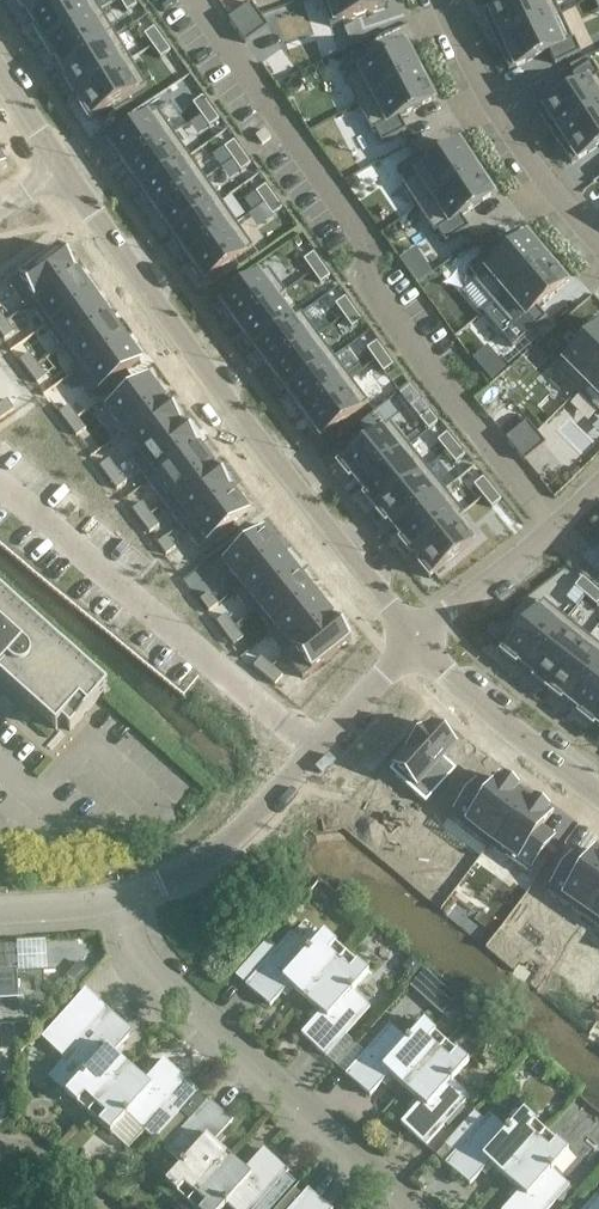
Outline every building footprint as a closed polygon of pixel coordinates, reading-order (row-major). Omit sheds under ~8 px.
[(22,12),(25,10),(31,19),(62,0),(15,0),(22,12)] [(31,19),(37,30),(34,32),(43,46),(101,11),(94,0),(62,0),(31,19)] [(127,12),(137,6),(133,0),(119,0),(127,12)] [(330,26),(385,8),(383,2),(389,0),(388,0),(321,0),(330,26)] [(483,16),(496,43),(560,13),(554,0),(518,0),(483,16)] [(251,3),(228,20),(237,32),(259,15),(251,3)] [(101,11),(43,46),(46,51),(52,61),(55,59),(61,69),(116,36),(101,11)] [(560,13),(496,43),(509,70),(549,51),(555,64),(580,52),(574,39),(572,40),(560,13)] [(259,15),(237,32),(245,44),(268,28),(259,15)] [(154,28),(144,35),(152,47),(162,40),(154,28)] [(116,36),(61,69),(67,79),(64,81),(73,96),(131,61),(116,36)] [(162,40),(152,47),(161,58),(170,52),(162,40)] [(365,52),(340,65),(347,78),(343,79),(357,106),(420,73),(406,47),(372,65),(365,52)] [(131,61),(73,96),(74,96),(77,95),(82,103),(79,105),(89,121),(147,86),(131,61)] [(539,114),(555,139),(598,110),(598,77),(598,76),(598,75),(598,74),(591,62),(568,78),(576,90),(539,114)] [(420,73),(357,106),(371,132),(375,130),(381,143),(406,130),(399,118),(434,100),(420,73)] [(202,97),(193,104),(201,116),(211,109),(202,97)] [(211,109),(201,116),(209,127),(219,120),(211,109)] [(555,139),(571,164),(598,146),(598,110),(555,139)] [(111,148),(108,150),(116,161),(119,159),(125,168),(174,134),(158,111),(109,145),(111,148)] [(174,134),(125,168),(132,178),(129,180),(136,191),(139,188),(141,191),(190,157),(174,134)] [(234,141),(224,148),(232,160),(242,153),(234,141)] [(420,154),(397,170),(405,182),(401,184),(418,209),(476,170),(460,145),(428,166),(420,154)] [(242,153),(232,160),(241,172),(250,165),(242,153)] [(143,193),(140,195),(147,206),(150,204),(157,213),(205,179),(190,157),(141,191),(143,193)] [(476,170),(418,209),(434,234),(438,231),(446,243),(469,228),(461,216),(493,194),(476,170)] [(205,179),(157,213),(163,223),(160,225),(168,235),(171,233),(172,235),(221,201),(205,179)] [(265,186),(256,193),(264,205),(274,198),(265,186)] [(274,198),(264,205),(272,216),(282,209),(274,198)] [(174,238),(171,240),(178,250),(181,248),(188,258),(237,225),(221,201),(172,235),(174,238)] [(237,225),(188,258),(194,267),(191,269),(199,280),(202,278),(204,281),(253,247),(237,225)] [(488,251),(467,269),(477,280),(474,283),(493,306),(547,260),(527,237),(498,262),(488,251)] [(60,248),(9,284),(25,308),(76,271),(60,248)] [(313,254),(304,260),(312,272),(322,265),(313,254)] [(547,260),(493,306),(512,328),(515,326),(525,337),(546,318),(537,308),(567,283),(547,260)] [(322,265),(312,272),(320,284),(330,277),(322,265)] [(223,308),(220,310),(228,320),(231,318),(237,327),(285,292),(268,269),(221,304),(223,308)] [(76,271),(25,308),(26,309),(31,305),(46,326),(92,294),(76,271)] [(285,292),(237,327),(245,337),(242,339),(250,349),(253,347),(254,349),(302,314),(301,313),(292,320),(277,300),(286,293),(285,292)] [(92,294),(46,326),(62,349),(108,316),(92,294)] [(345,298),(335,305),(344,317),(353,310),(345,298)] [(353,310),(344,317),(352,328),(361,321),(353,310)] [(256,351),(253,354),(260,364),(264,362),(270,371),(318,336),(304,317),(302,314),(254,349),(256,351)] [(108,316),(62,349),(77,370),(72,373),(73,374),(124,338),(108,316)] [(6,321),(0,326),(0,333),(4,340),(14,333),(6,321)] [(555,369),(578,392),(598,371),(598,325),(555,369)] [(318,336),(270,371),(277,380),(274,383),(282,393),(285,391),(287,393),(335,358),(318,336)] [(124,338),(73,374),(90,398),(140,361),(124,338)] [(376,342),(367,349),(375,361),(385,354),(376,342)] [(20,361),(29,373),(38,366),(29,354),(20,361)] [(385,354),(375,361),(383,373),(393,366),(385,354)] [(288,395),(285,397),(293,408),(296,406),(303,415),(351,379),(335,358),(287,393),(288,395)] [(47,377),(38,366),(29,373),(37,384),(47,377)] [(578,392),(598,414),(598,371),(578,392)] [(148,379),(107,410),(124,433),(165,402),(148,379)] [(351,379),(303,415),(310,424),(307,426),(315,437),(318,435),(320,438),(368,402),(351,379)] [(0,405),(0,415),(2,418),(14,410),(7,400),(0,405)] [(165,402),(124,433),(140,453),(131,460),(132,461),(141,454),(182,424),(165,402)] [(69,406),(59,414),(68,425),(77,418),(69,406)] [(428,411),(420,418),(429,430),(438,423),(428,411)] [(86,429),(77,418),(68,425),(77,436),(86,429)] [(527,422),(506,439),(515,451),(536,433),(527,422)] [(390,423),(337,465),(349,480),(352,477),(359,486),(409,445),(390,423)] [(141,454),(132,461),(148,483),(198,446),(198,445),(182,424),(141,454)] [(536,433),(515,451),(524,462),(546,445),(536,433)] [(447,434),(438,441),(447,452),(456,445),(447,434)] [(409,445),(359,486),(366,495),(364,498),(374,511),(427,468),(409,445)] [(456,445),(447,452),(456,463),(465,456),(456,445)] [(198,446),(148,483),(164,505),(214,467),(198,446)] [(108,479),(118,471),(109,460),(100,467),(108,479)] [(214,467),(164,505),(180,527),(190,520),(230,489),(231,489),(214,467)] [(427,468),(374,511),(385,524),(388,522),(395,531),(445,491),(427,468)] [(126,483),(118,471),(108,479),(117,490),(126,483)] [(483,478),(474,486),(483,497),(492,489),(483,478)] [(190,520),(180,527),(198,550),(247,512),(230,489),(190,520)] [(492,489),(483,497),(492,508),(501,501),(492,489)] [(445,491),(395,531),(403,540),(400,542),(411,556),(464,513),(445,491)] [(132,511),(141,522),(151,515),(142,504),(132,511)] [(464,513),(411,556),(414,554),(421,562),(418,564),(429,579),(473,543),(455,521),(464,514),(464,513)] [(159,526),(151,515),(141,522),(150,534),(159,526)] [(264,532),(224,564),(241,585),(233,592),(233,593),(282,554),(264,532)] [(167,537),(158,544),(166,555),(176,548),(167,537)] [(282,554),(233,593),(251,615),(299,575),(282,554)] [(299,575),(251,615),(256,612),(271,631),(267,635),(268,636),(316,597),(299,575)] [(582,578),(575,587),(585,596),(593,587),(582,578)] [(585,596),(596,606),(598,602),(598,592),(593,587),(585,596)] [(56,730),(62,723),(70,732),(107,690),(0,594),(0,680),(56,730)] [(218,605),(210,594),(200,601),(209,612),(218,605)] [(316,597),(268,636),(285,657),(333,618),(316,597)] [(544,600),(501,653),(516,665),(518,662),(527,669),(567,619),(544,600)] [(217,622),(225,634),(235,627),(226,615),(217,622)] [(333,618),(285,657),(303,679),(351,640),(334,617),(333,618)] [(567,619),(527,669),(536,676),(534,679),(547,690),(589,637),(567,619)] [(243,638),(235,627),(225,634),(234,645),(243,638)] [(547,690),(560,701),(563,698),(572,705),(598,671),(598,645),(589,637),(547,690)] [(264,676),(272,667),(261,658),(253,667),(264,676)] [(283,676),(272,667),(264,676),(275,685),(283,676)] [(572,705),(581,712),(579,715),(593,727),(595,724),(598,719),(598,671),(572,705)] [(408,752),(390,772),(426,804),(452,775),(440,764),(444,760),(455,747),(446,739),(445,738),(447,736),(436,726),(434,728),(432,726),(428,729),(407,752),(408,752)] [(474,787),(451,818),(489,846),(526,797),(518,791),(518,790),(504,779),(503,780),(501,778),(487,796),(474,787)] [(526,797),(489,846),(527,874),(550,843),(537,834),(551,815),(548,813),(549,813),(534,802),(526,797)] [(548,893),(586,920),(598,902),(598,853),(596,851),(583,870),(570,861),(548,893)] [(586,920),(598,929),(598,902),(586,920)] [(265,964),(246,985),(271,1007),(290,986),(305,1000),(347,953),(324,933),(308,952),(290,936),(278,949),(268,940),(255,955),(265,964)] [(49,969),(48,938),(19,939),(20,970),(49,969)] [(321,1014),(302,1035),(326,1057),(370,1008),(353,992),(369,973),(347,953),(305,1000),(321,1014)] [(32,1025),(31,1009),(46,1008),(44,972),(0,975),(0,1027),(32,1025)] [(433,974),(419,989),(443,1011),(457,995),(433,974)] [(48,1079),(88,1115),(130,1068),(114,1054),(133,1033),(86,991),(42,1040),(65,1060),(48,1079)] [(390,1025),(346,1074),(370,1097),(390,1075),(405,1089),(446,1043),(424,1023),(408,1041),(390,1025)] [(421,1103),(401,1124),(426,1146),(470,1097),(452,1081),(469,1063),(446,1043),(405,1089),(421,1103)] [(145,1082),(130,1068),(88,1115),(129,1150),(145,1132),(156,1141),(158,1139),(182,1111),(199,1092),(164,1061),(145,1082)] [(182,1111),(158,1139),(167,1147),(165,1149),(183,1165),(166,1184),(188,1204),(230,1157),(214,1143),(233,1122),(209,1100),(191,1119),(182,1111)] [(475,1113),(445,1146),(454,1154),(446,1164),(470,1186),(489,1164),(505,1178),(546,1132),(524,1112),(508,1130),(490,1114),(484,1121),(475,1113)] [(505,1178),(520,1192),(505,1208),(550,1208),(570,1186),(552,1170),(569,1152),(546,1132),(505,1178)] [(230,1157),(188,1204),(194,1208),(223,1208),(227,1205),(232,1208),(256,1208),(289,1172),(264,1150),(245,1171),(230,1157)] [(308,1189),(302,1197),(294,1190),(276,1208),(331,1208),(308,1189)] [(597,1195),(585,1208),(598,1208),(598,1197),(597,1195)]
